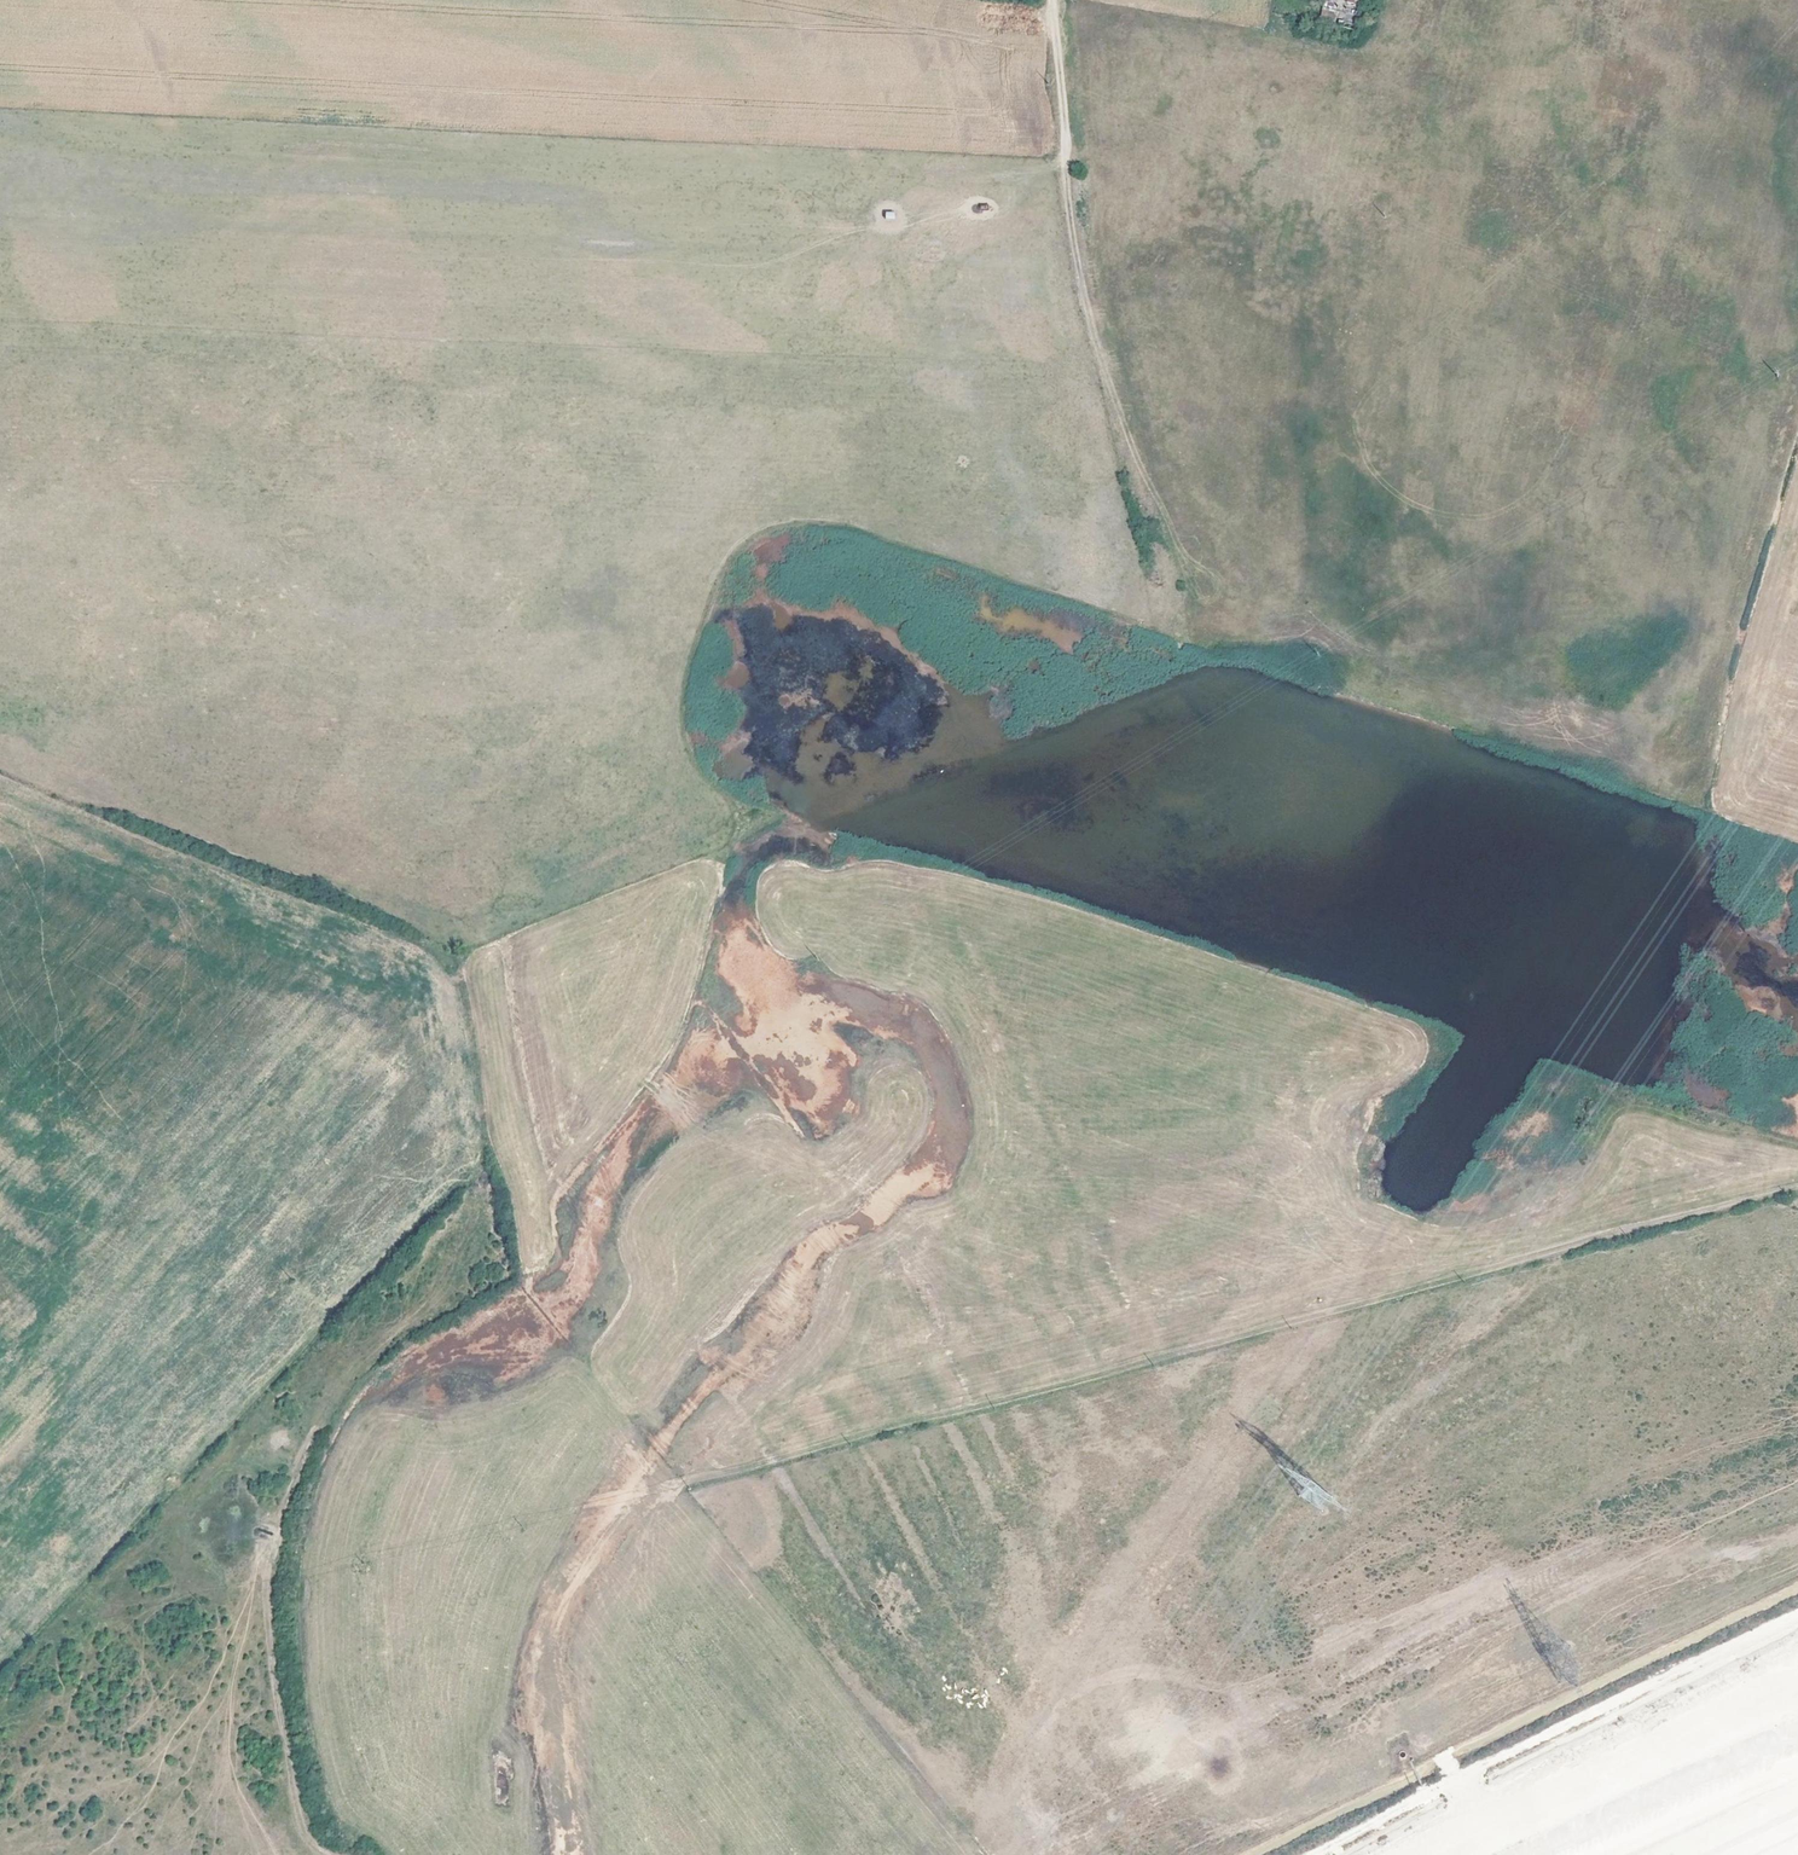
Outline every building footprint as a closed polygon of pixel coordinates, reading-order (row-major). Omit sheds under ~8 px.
[(1353,23),(1356,0),(1323,0),(1320,18),(1353,23)]
